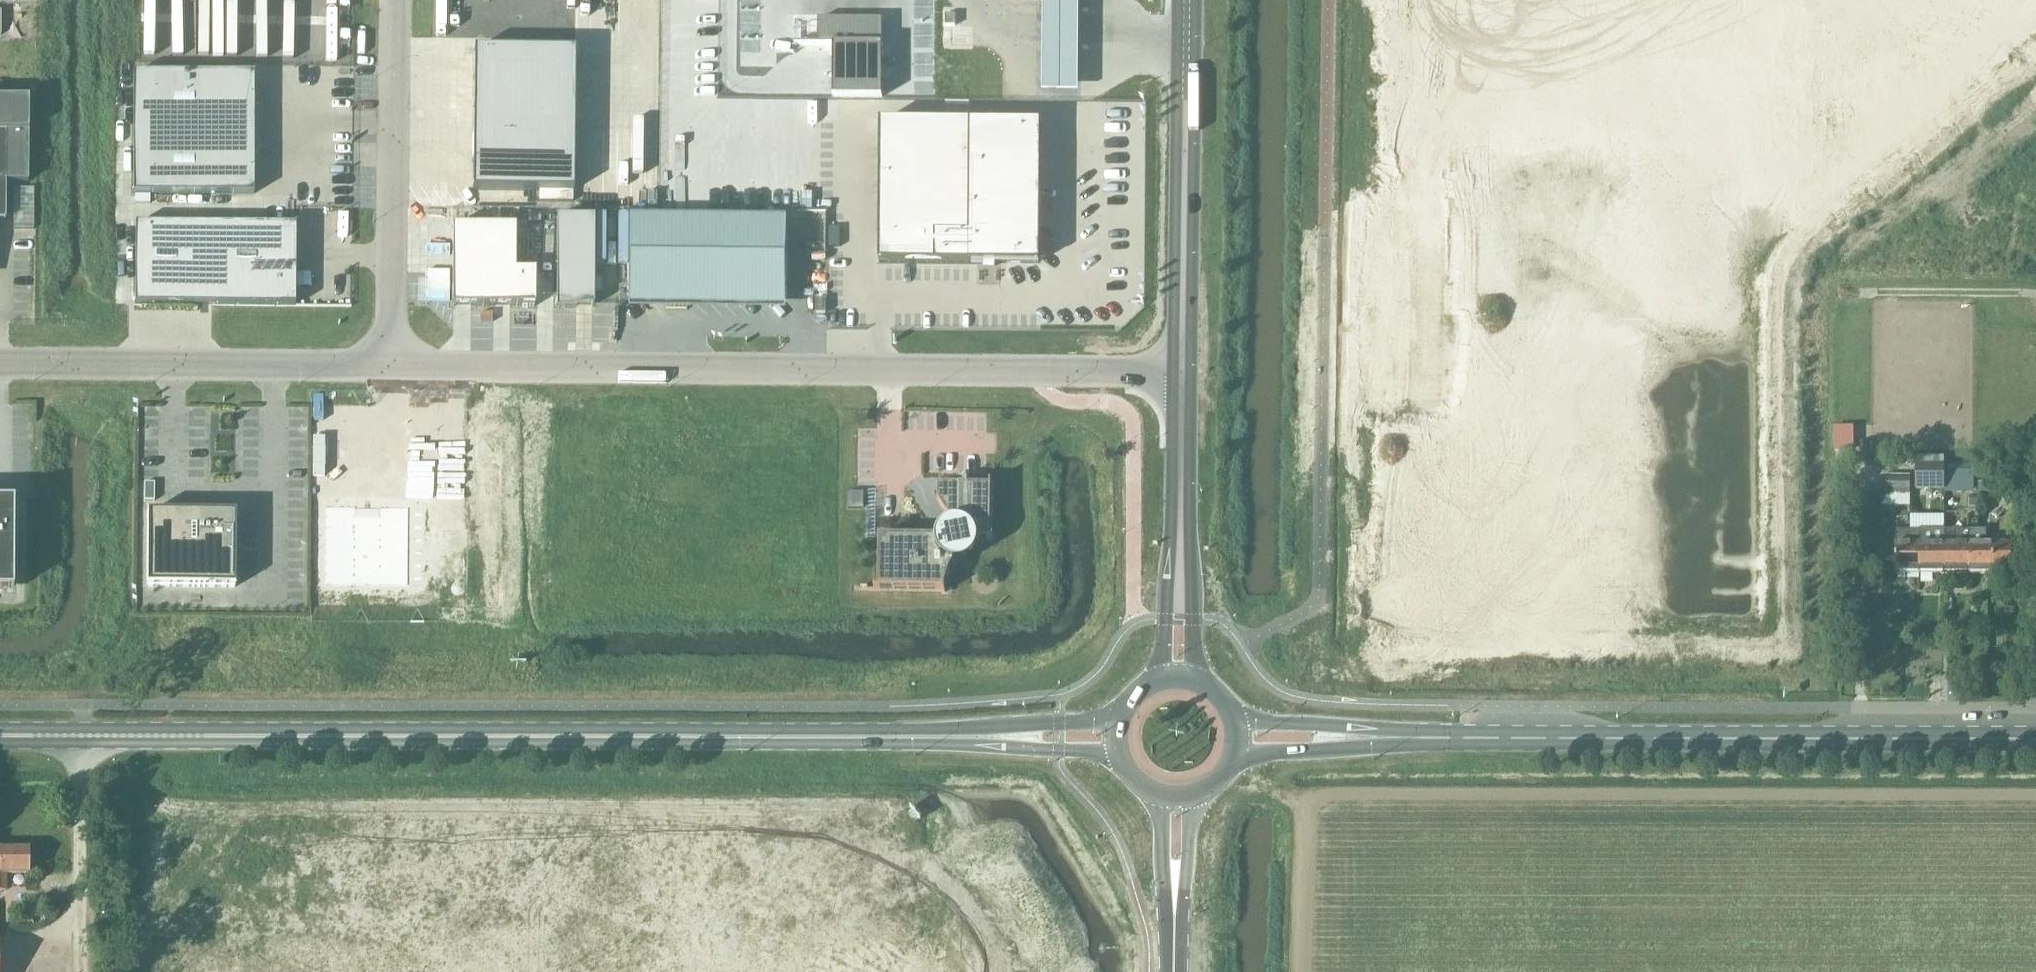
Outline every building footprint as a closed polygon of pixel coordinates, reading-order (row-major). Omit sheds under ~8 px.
[(572,191),(574,51),(574,0),(474,0),(472,190),(572,191)] [(1040,98),(1078,98),(1078,0),(1040,0),(1040,98)] [(945,14),(945,25),(955,25),(955,14),(945,14)] [(793,44),(833,44),(833,55),(833,96),(882,97),(882,44),(818,43),(793,43),(793,44)] [(133,193),(253,193),(253,133),(253,75),(253,73),(133,73),(133,133),(133,193)] [(5,181),(28,181),(28,100),(0,99),(0,220),(5,220),(5,181)] [(880,121),(879,261),(970,262),(970,261),(1038,262),(1039,123),(1021,123),(1021,122),(880,121)] [(787,217),(627,216),(627,296),(787,297),(787,217)] [(555,306),(593,306),(593,217),(556,217),(555,306)] [(134,305),(295,306),(296,225),(135,224),(134,305)] [(451,226),(450,307),(535,307),(535,271),(515,271),(515,226),(451,226)] [(316,448),(316,460),(330,460),(330,448),(316,448)] [(1948,477),(1973,477),(1973,463),(1947,463),(1948,477)] [(1943,465),(1915,465),(1915,488),(1943,488),(1943,465)] [(1880,476),(1880,493),(1909,493),(1909,476),(1880,476)] [(2003,491),(2003,477),(1977,477),(1977,491),(2003,491)] [(936,536),(879,536),(878,587),(874,587),(874,588),(943,589),(943,592),(945,592),(954,562),(978,542),(993,537),(993,535),(990,536),(991,482),(990,481),(989,486),(938,485),(938,501),(951,521),(954,525),(937,536),(936,536)] [(847,507),(851,507),(863,508),(864,492),(856,491),(851,491),(847,491),(847,507)] [(154,501),(154,493),(144,492),(144,501),(154,501)] [(1919,521),(1936,522),(1937,505),(1920,504),(1919,521)] [(421,506),(325,506),(324,592),(420,593),(421,506)] [(13,591),(13,510),(0,510),(0,591),(13,591)] [(147,513),(146,587),(234,587),(235,513),(147,513)] [(1919,573),(1918,528),(1918,530),(1893,530),(1893,543),(1880,543),(1880,562),(1894,562),(1894,573),(1919,573)] [(1944,530),(1944,528),(1918,528),(1919,573),(1943,573),(1944,530)] [(1968,529),(1944,530),(1943,573),(1968,573),(1968,529)] [(1968,529),(1968,573),(2009,573),(2009,543),(1983,543),(1984,529),(1968,529)] [(34,876),(35,864),(0,863),(0,875),(34,876)]
